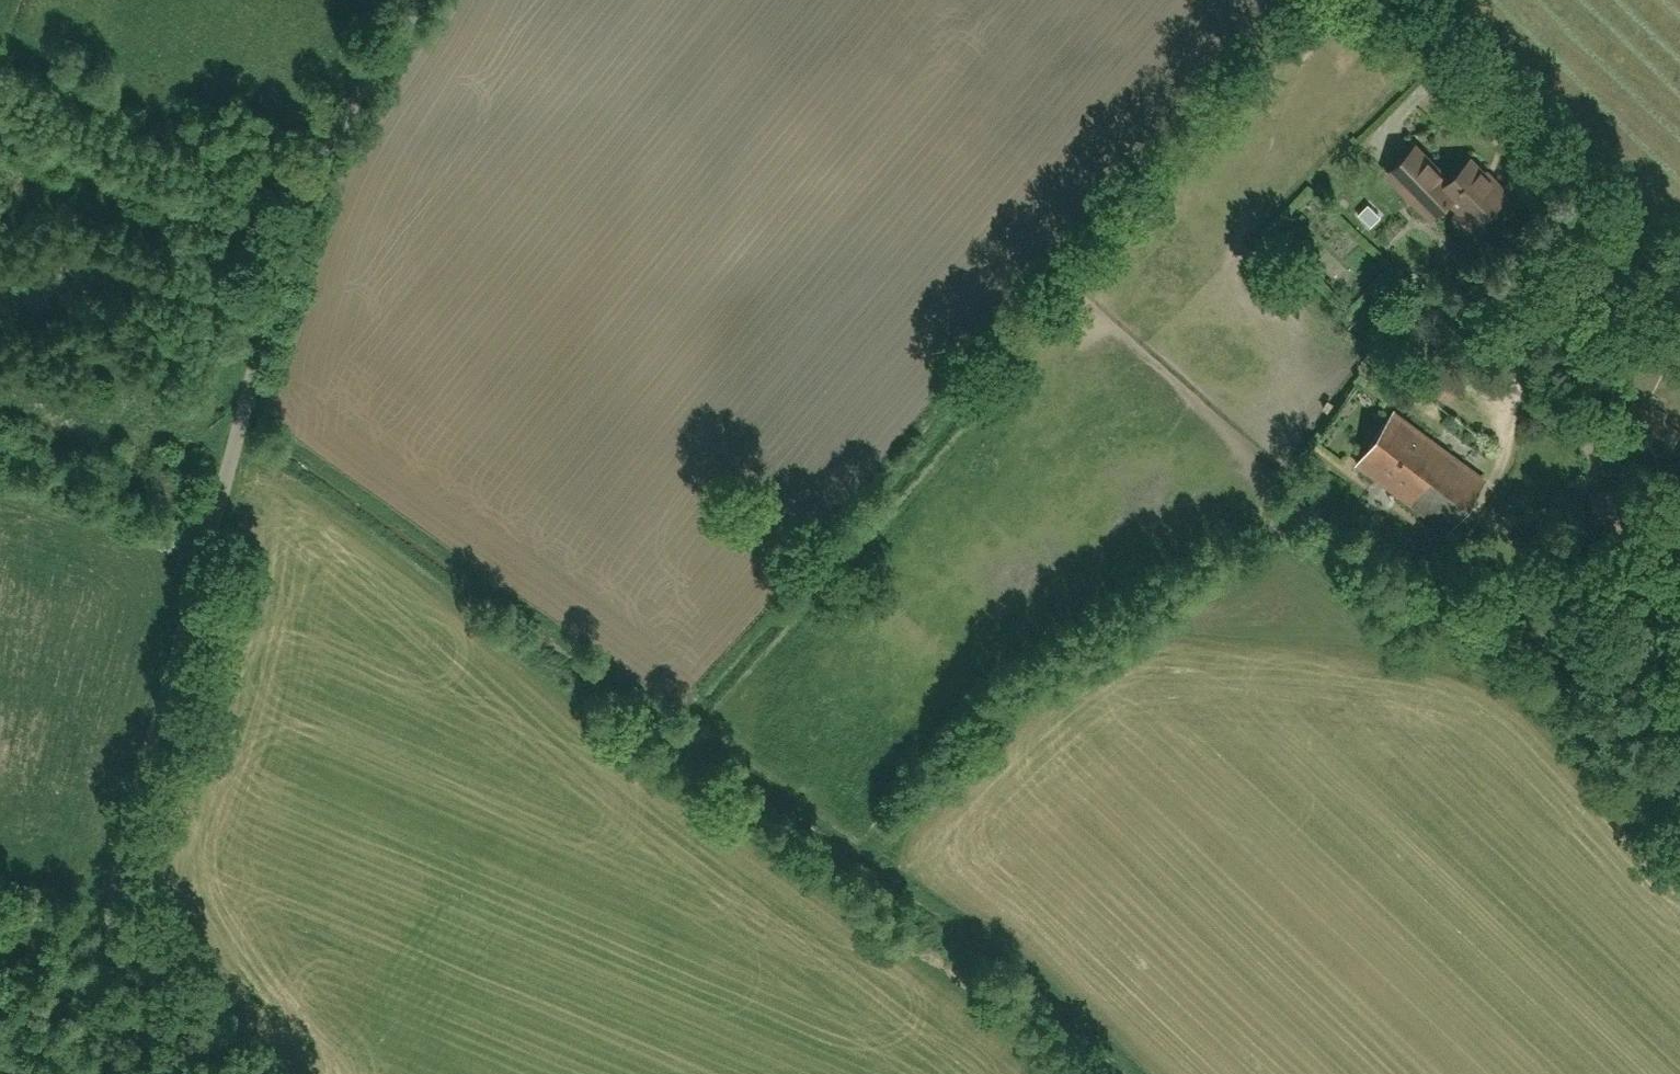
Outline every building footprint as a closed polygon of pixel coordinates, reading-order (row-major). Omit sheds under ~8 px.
[(1518,199),(1474,160),(1462,174),(1423,140),(1391,177),(1439,219),(1445,213),(1478,243),(1518,199)] [(1633,404),(1615,433),(1659,462),(1678,433),(1633,404)] [(1403,411),(1359,468),(1451,538),(1495,481),(1403,411)] [(1602,468),(1575,501),(1623,540),(1650,507),(1602,468)]
